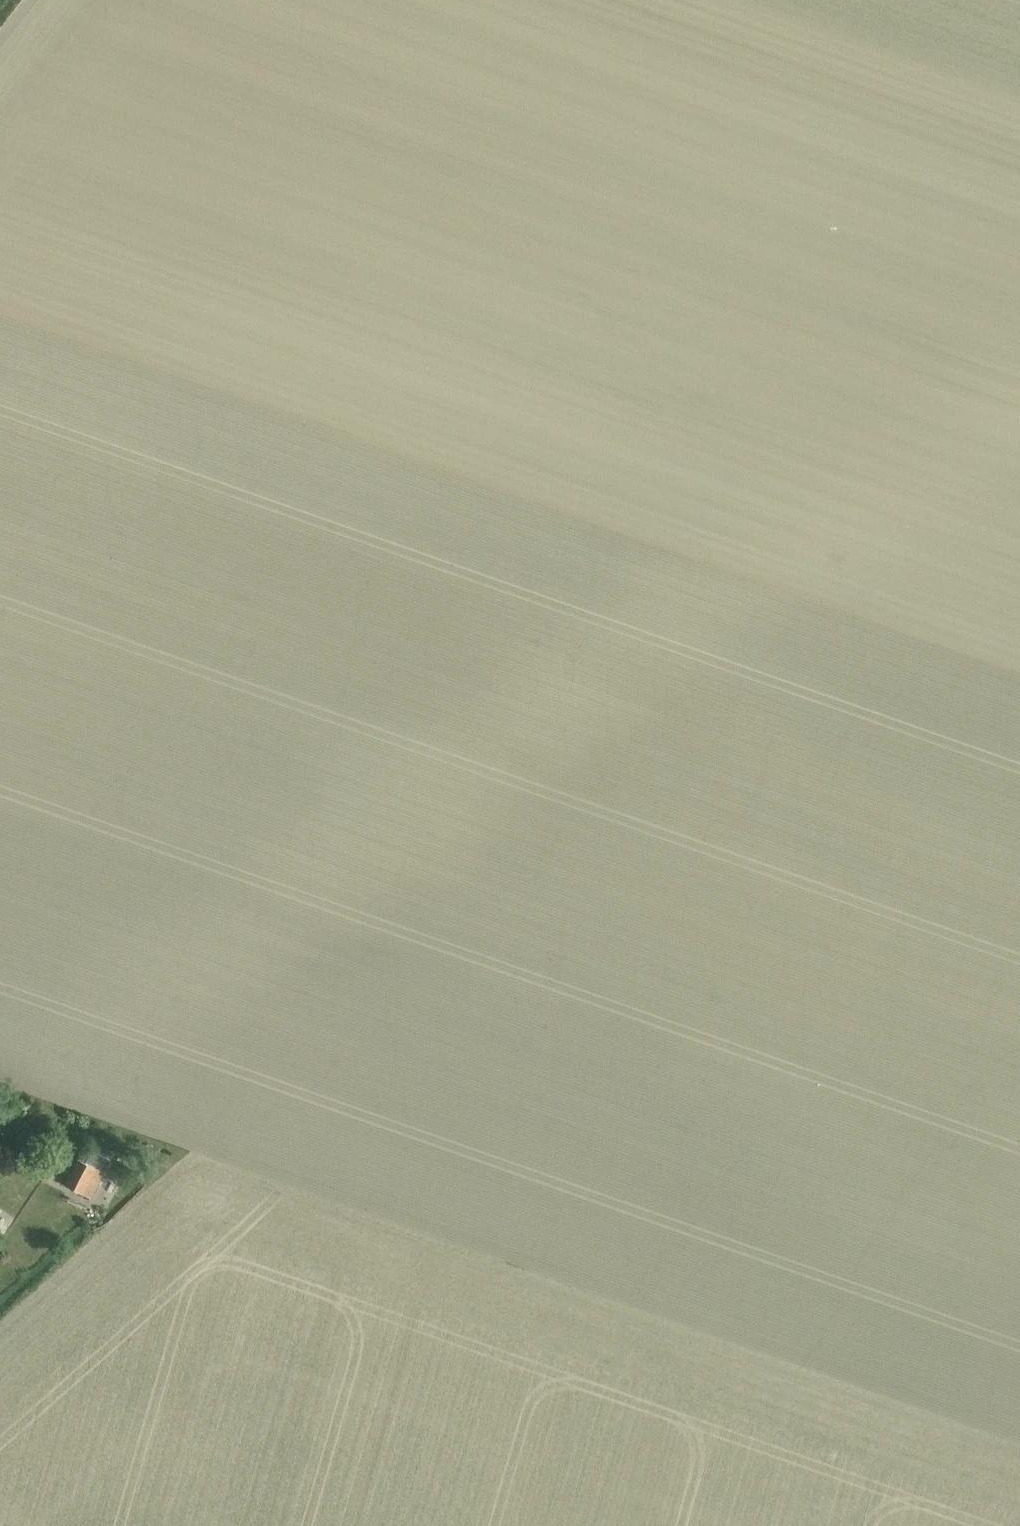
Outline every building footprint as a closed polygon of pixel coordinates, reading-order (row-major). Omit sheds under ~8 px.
[(90,1197),(110,1159),(91,1150),(88,1155),(82,1152),(65,1184),(90,1197)]
